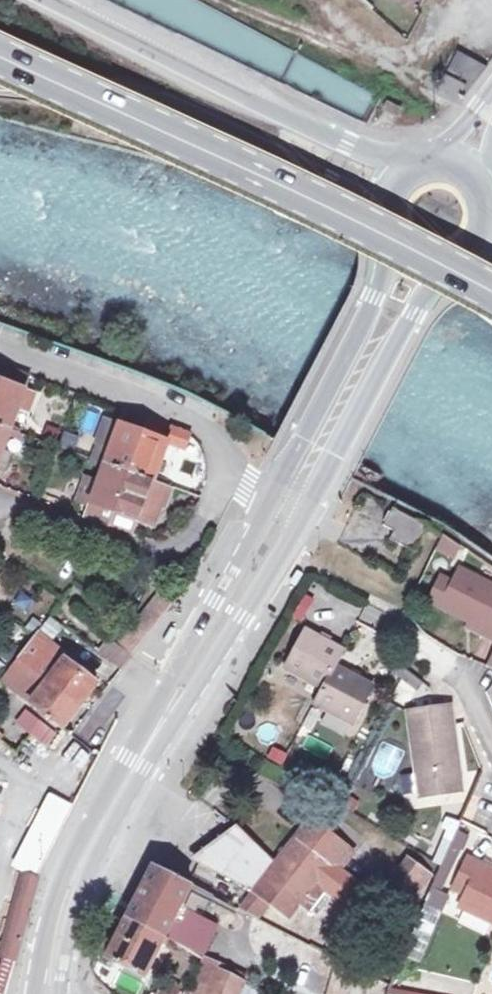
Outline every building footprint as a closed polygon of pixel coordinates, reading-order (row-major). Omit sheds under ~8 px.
[(458,51),(446,74),(468,86),(462,96),(464,98),(488,67),(458,51)] [(446,74),(440,88),(461,99),(462,96),(468,86),(446,74)] [(0,382),(0,460),(3,450),(8,437),(11,430),(18,409),(30,413),(37,394),(25,390),(30,376),(5,367),(0,382)] [(86,517),(109,525),(148,420),(124,412),(119,425),(106,421),(97,445),(98,446),(93,460),(94,460),(105,464),(98,484),(87,480),(80,498),(91,502),(86,517)] [(148,420),(109,525),(133,534),(138,520),(155,526),(169,487),(152,481),(166,444),(171,430),(148,420)] [(19,441),(22,434),(11,430),(8,437),(19,441)] [(166,444),(171,446),(177,431),(171,430),(166,444)] [(194,440),(192,437),(190,436),(177,431),(171,446),(189,452),(194,440)] [(69,434),(65,444),(79,448),(82,438),(69,434)] [(97,445),(98,441),(85,435),(79,453),(93,459),(98,446),(97,445)] [(7,472),(13,453),(3,450),(0,460),(0,470),(7,472)] [(98,484),(105,464),(94,460),(87,480),(98,484)] [(415,553),(428,527),(393,509),(384,526),(395,532),(391,540),(415,553)] [(459,550),(443,540),(438,549),(454,559),(459,550)] [(460,570),(454,584),(442,578),(430,601),(491,632),(488,638),(491,640),(491,586),(460,570)] [(132,657),(175,605),(160,593),(136,622),(117,644),(132,657)] [(293,614),(301,619),(311,601),(303,596),(293,614)] [(54,637),(62,626),(51,617),(43,628),(54,637)] [(336,667),(344,651),(306,631),(285,669),(324,689),(336,667)] [(80,706),(97,683),(46,646),(35,637),(18,659),(80,706)] [(121,670),(132,657),(117,644),(109,638),(97,651),(121,670)] [(384,665),(389,659),(384,656),(382,654),(378,660),(384,665)] [(12,667),(1,659),(0,660),(0,673),(5,677),(12,667)] [(63,728),(80,706),(18,659),(12,667),(5,677),(2,681),(30,702),(30,703),(46,716),(63,728)] [(403,678),(406,672),(389,659),(384,665),(403,678)] [(354,724),(374,687),(336,667),(324,689),(316,705),(329,711),(350,723),(354,724)] [(418,690),(423,684),(406,672),(403,678),(418,690)] [(409,713),(421,797),(462,791),(450,707),(409,713)] [(320,713),(316,711),(307,728),(312,730),(320,713)] [(344,734),(350,723),(329,711),(323,723),(344,734)] [(307,734),(300,747),(325,761),(332,748),(307,734)] [(367,773),(388,784),(404,753),(383,742),(367,773)] [(289,918),(300,904),(316,884),(331,896),(349,910),(365,890),(340,871),(354,853),(310,819),(276,864),(241,829),(199,864),(255,892),(241,910),(258,919),(270,903),(289,918)] [(462,850),(467,837),(456,832),(449,848),(458,853),(460,849),(462,850)] [(435,862),(442,865),(449,848),(442,845),(435,862)] [(449,897),(441,894),(458,853),(449,848),(442,865),(441,867),(426,903),(443,910),(449,897)] [(468,857),(454,889),(466,895),(461,907),(491,922),(491,868),(468,857)] [(410,892),(425,871),(408,859),(393,879),(410,892)] [(180,906),(190,885),(153,866),(126,920),(163,938),(164,938),(173,919),(181,923),(187,909),(180,906)] [(416,897),(432,876),(425,871),(410,892),(416,897)] [(17,961),(40,880),(23,875),(0,956),(17,961)] [(316,916),(331,896),(316,884),(300,904),(316,916)] [(168,940),(163,938),(126,920),(106,959),(143,978),(160,945),(164,948),(168,940)] [(248,977),(206,957),(206,959),(205,960),(195,982),(198,983),(222,993),(239,993),(246,980),(248,977)] [(198,983),(193,993),(222,993),(198,983)]
